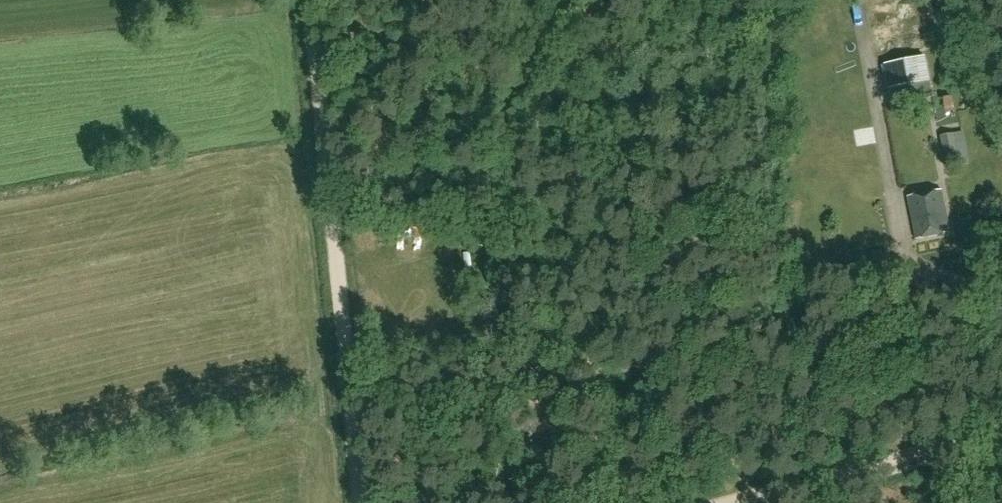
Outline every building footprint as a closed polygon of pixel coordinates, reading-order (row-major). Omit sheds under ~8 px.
[(925,57),(885,65),(890,90),(930,82),(925,57)] [(955,135),(941,137),(946,166),(960,163),(955,135)] [(916,239),(950,232),(941,189),(908,196),(916,239)]
